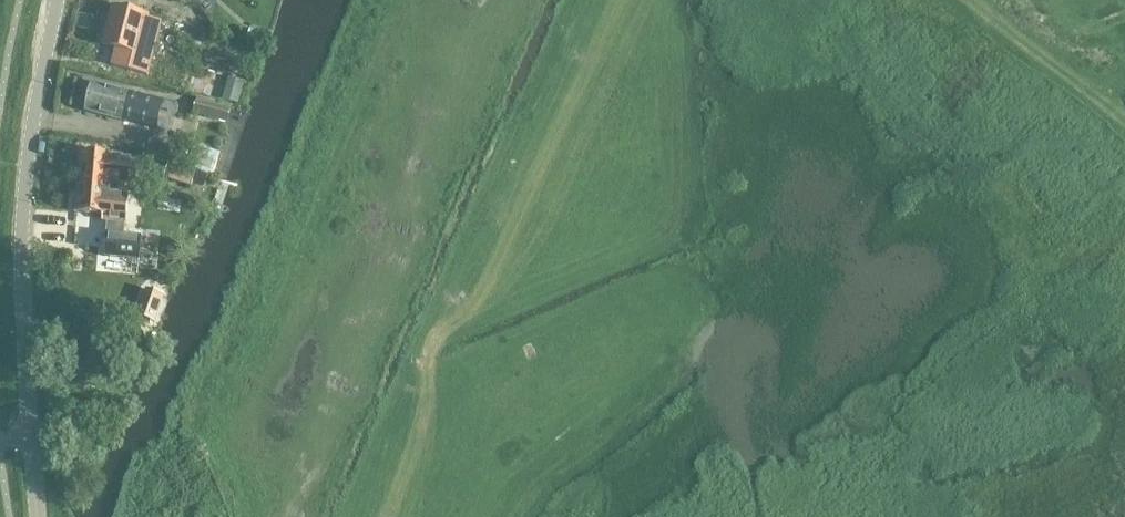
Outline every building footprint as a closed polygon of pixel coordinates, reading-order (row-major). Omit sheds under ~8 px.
[(152,58),(161,22),(148,18),(149,15),(113,5),(102,45),(116,49),(114,56),(111,65),(129,70),(148,75),(150,66),(152,58)] [(245,84),(228,80),(223,101),(240,105),(245,84)] [(154,128),(161,100),(132,93),(92,83),(86,111),(125,120),(151,127),(154,128)] [(229,120),(233,106),(197,97),(194,111),(229,120)] [(213,173),(220,155),(195,146),(187,169),(211,178),(213,173)] [(122,195),(114,195),(115,185),(137,187),(140,156),(117,155),(117,153),(114,153),(114,155),(100,153),(86,152),(86,151),(82,150),(79,182),(77,214),(80,214),(80,212),(87,213),(95,213),(94,221),(107,222),(109,222),(108,234),(106,234),(104,257),(138,260),(140,237),(123,235),(124,224),(126,224),(128,197),(122,196),(122,195)] [(193,188),(193,185),(197,174),(169,165),(165,179),(193,188)] [(209,178),(197,174),(193,185),(205,189),(209,178)] [(88,259),(72,258),(71,272),(87,273),(88,259)] [(164,295),(147,289),(137,316),(140,317),(139,320),(150,324),(151,321),(154,322),(164,295)]
